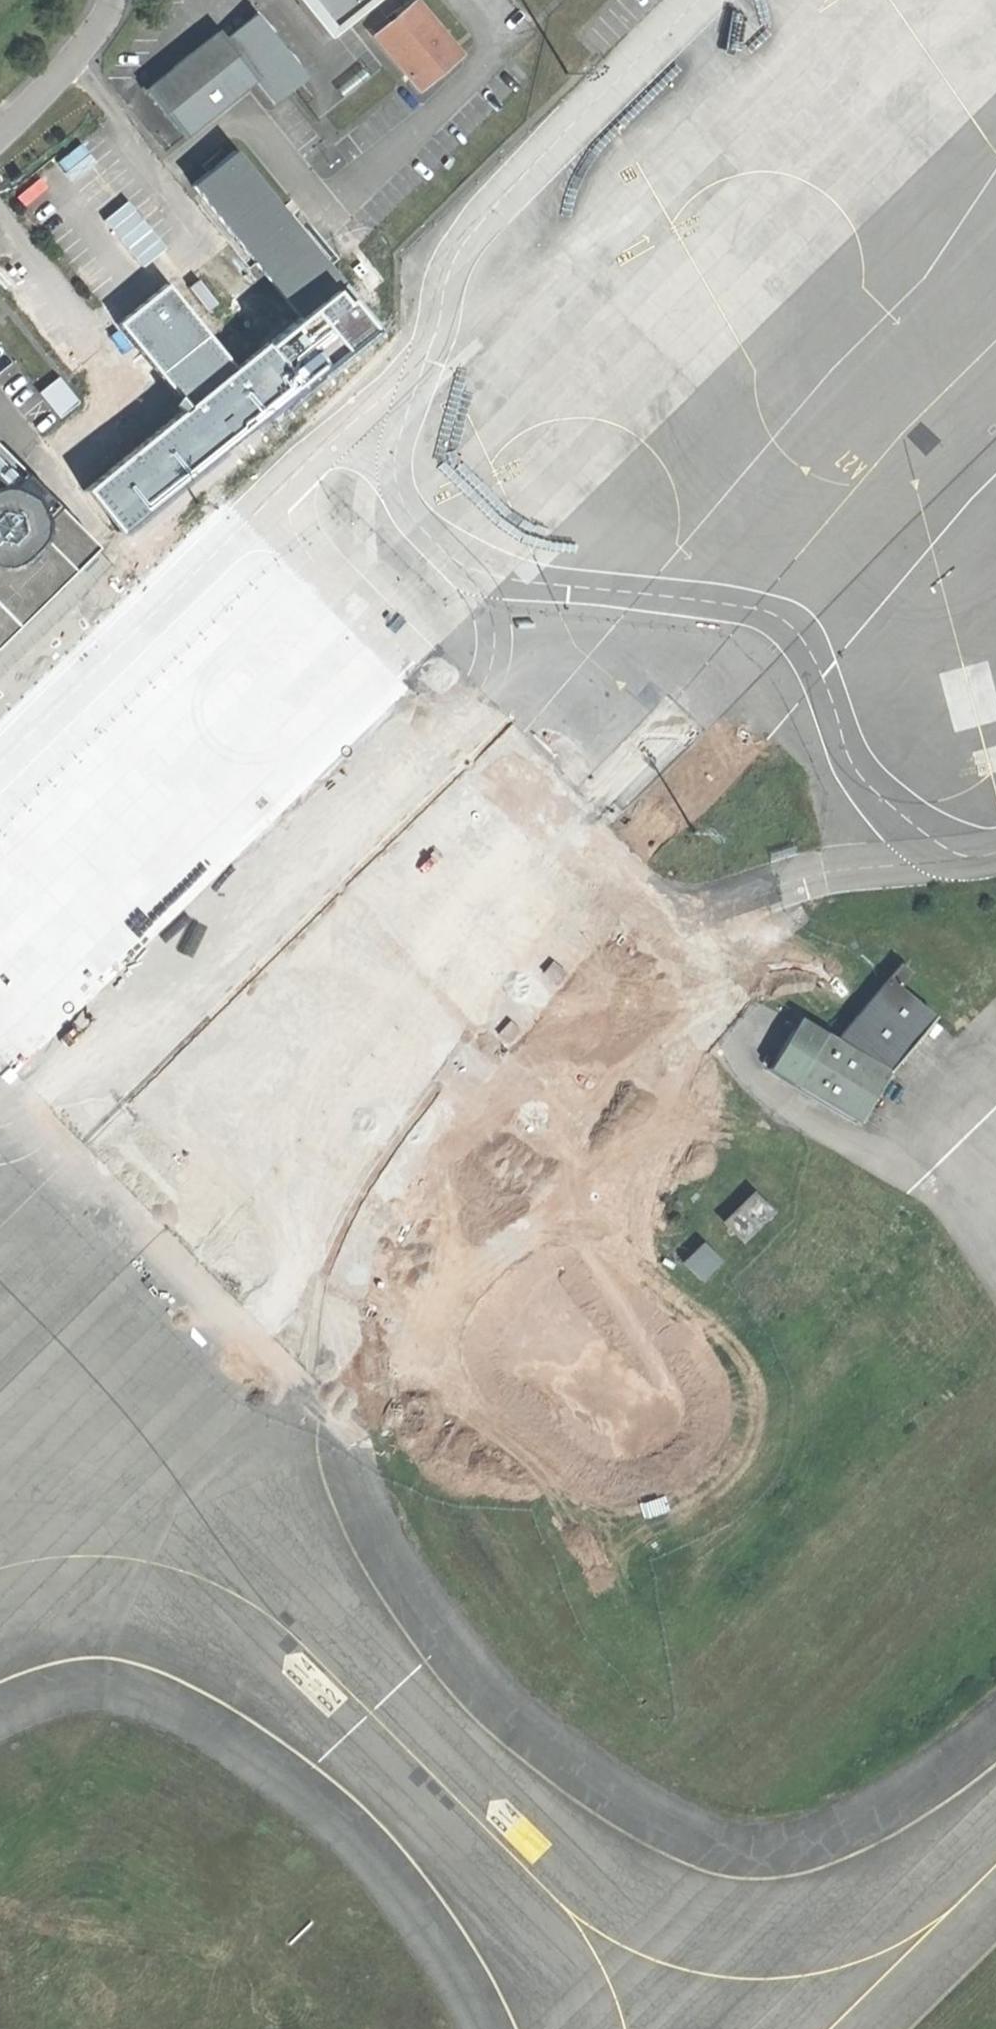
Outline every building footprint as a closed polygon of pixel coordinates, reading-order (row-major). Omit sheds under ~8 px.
[(333,38),(381,0),(303,0),(333,38)] [(460,52),(416,0),(414,0),(373,35),(418,88),(460,52)] [(148,92),(188,141),(258,85),(275,106),(311,77),(260,14),(229,38),(224,31),(148,92)] [(240,151),(196,186),(302,317),(238,366),(172,286),(125,324),(187,408),(94,492),(129,533),(385,330),(240,151)] [(99,548),(0,447),(0,491),(1,491),(14,489),(26,492),(36,498),(44,507),(49,518),(51,531),(48,543),(42,553),(31,562),(19,567),(5,567),(0,566),(0,646),(99,548)] [(5,567),(19,567),(31,562),(42,553),(48,543),(51,531),(49,518),(44,507),(36,498),(26,492),(14,489),(1,491),(0,491),(0,566),(5,567)] [(893,1070),(936,1018),(937,1016),(904,986),(914,972),(902,963),(887,978),(838,1037),(893,1070)] [(860,1124),(893,1070),(838,1037),(802,1018),(798,1023),(770,1071),(860,1124)] [(743,1242),(774,1212),(754,1190),(722,1221),(743,1242)] [(703,1282),(723,1262),(705,1244),(685,1264),(703,1282)]
